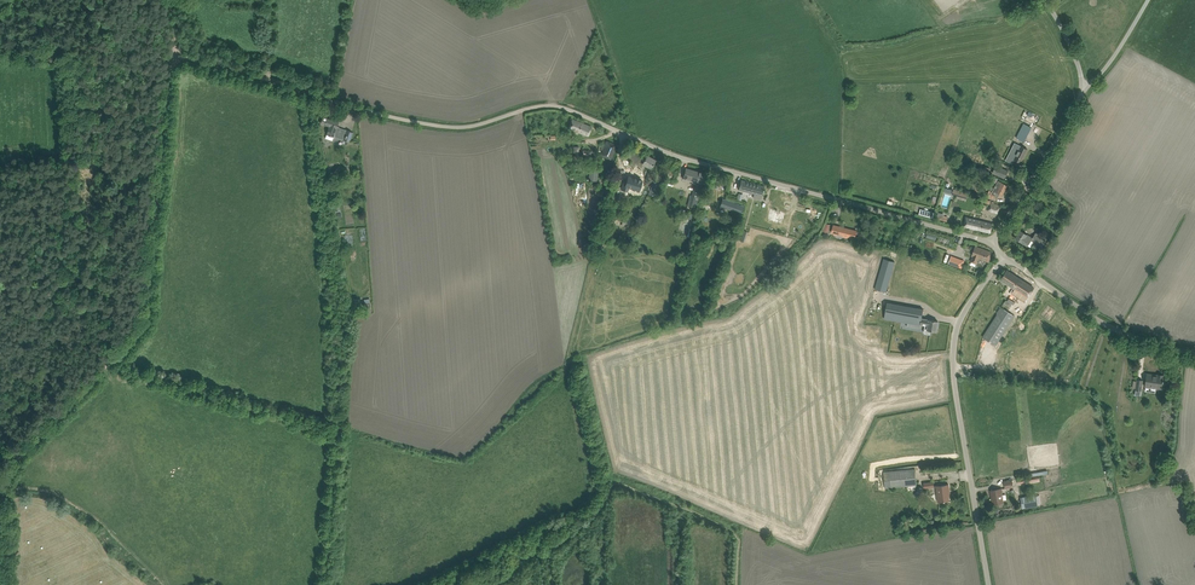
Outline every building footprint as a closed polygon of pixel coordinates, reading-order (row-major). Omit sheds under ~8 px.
[(339,122),(323,116),(321,123),(330,126),(327,134),(326,138),(332,140),(334,136),(349,141),(352,132),(337,127),(339,122)] [(569,127),(588,136),(592,127),(572,119),(569,127)] [(1024,124),(1017,138),(1024,142),(1032,128),(1024,124)] [(603,144),(600,149),(602,150),(600,155),(611,160),(617,146),(606,142),(604,145),(603,144)] [(1016,143),(1006,160),(1012,163),(1014,159),(1020,162),(1027,149),(1016,143)] [(629,153),(626,156),(632,160),(631,162),(628,165),(633,168),(635,165),(636,164),(641,167),(642,165),(643,164),(652,169),(652,168),(655,162),(654,162),(656,160),(647,155),(646,158),(633,148),(629,153)] [(581,156),(591,159),(592,151),(583,149),(581,156)] [(594,156),(590,180),(596,181),(599,157),(594,156)] [(573,165),(574,172),(585,170),(583,163),(573,165)] [(1009,170),(997,164),(993,173),(1005,178),(1009,170)] [(670,166),(666,176),(672,178),(675,168),(670,166)] [(694,181),(704,183),(706,174),(686,168),(683,179),(694,182),(694,181)] [(632,177),(629,176),(627,181),(625,180),(622,189),(627,191),(628,187),(639,191),(642,180),(641,180),(639,179),(634,178),(632,177)] [(762,196),(764,186),(741,180),(739,189),(762,196)] [(989,192),(987,196),(991,198),(991,197),(994,198),(996,196),(995,196),(997,192),(1002,195),(1007,185),(1002,182),(1001,182),(999,181),(997,183),(992,193),(989,192)] [(655,196),(659,184),(653,182),(649,194),(655,196)] [(696,208),(702,189),(694,187),(691,199),(690,199),(687,206),(696,208)] [(954,189),(952,194),(967,199),(969,194),(954,189)] [(1000,206),(991,202),(992,201),(984,198),(982,201),(990,204),(988,210),(998,214),(1000,206)] [(744,206),(723,199),(720,207),(741,214),(742,212),(743,212),(743,211),(742,211),(744,206)] [(990,232),(992,224),(966,217),(964,226),(990,232)] [(857,231),(833,225),(832,232),(834,233),(833,235),(837,236),(838,234),(843,236),(843,237),(848,238),(848,237),(851,238),(851,239),(854,240),(857,231)] [(1034,235),(1032,238),(1021,230),(1016,238),(1022,242),(1030,247),(1034,241),(1042,247),(1045,242),(1034,235)] [(971,262),(977,264),(979,258),(990,262),(993,253),(975,247),(971,262)] [(949,264),(962,269),(964,261),(952,256),(949,264)] [(894,262),(884,259),(875,289),(886,292),(894,262)] [(1024,302),(1034,288),(1007,270),(1001,279),(1015,289),(1011,293),(1024,302)] [(887,303),(884,319),(920,325),(921,324),(925,325),(924,332),(925,334),(930,335),(931,330),(936,331),(938,321),(923,319),(925,309),(887,303)] [(996,314),(997,314),(983,337),(996,345),(1015,315),(1001,306),(996,314)] [(1157,388),(1162,389),(1163,381),(1163,380),(1163,377),(1163,375),(1158,375),(1158,376),(1146,374),(1144,387),(1156,389),(1157,388)] [(1135,391),(1134,395),(1141,396),(1141,392),(1142,381),(1143,380),(1137,379),(1136,381),(1135,391)] [(891,488),(916,486),(915,469),(884,472),(885,488),(891,487),(891,488)] [(1004,480),(1005,488),(1013,487),(1012,479),(1004,480)] [(938,486),(940,502),(949,501),(948,490),(949,490),(949,484),(938,486)] [(1004,502),(1002,488),(991,490),(991,491),(992,491),(993,499),(992,499),(993,504),(1004,502)] [(1021,497),(1023,508),(1038,506),(1036,494),(1021,497)]
